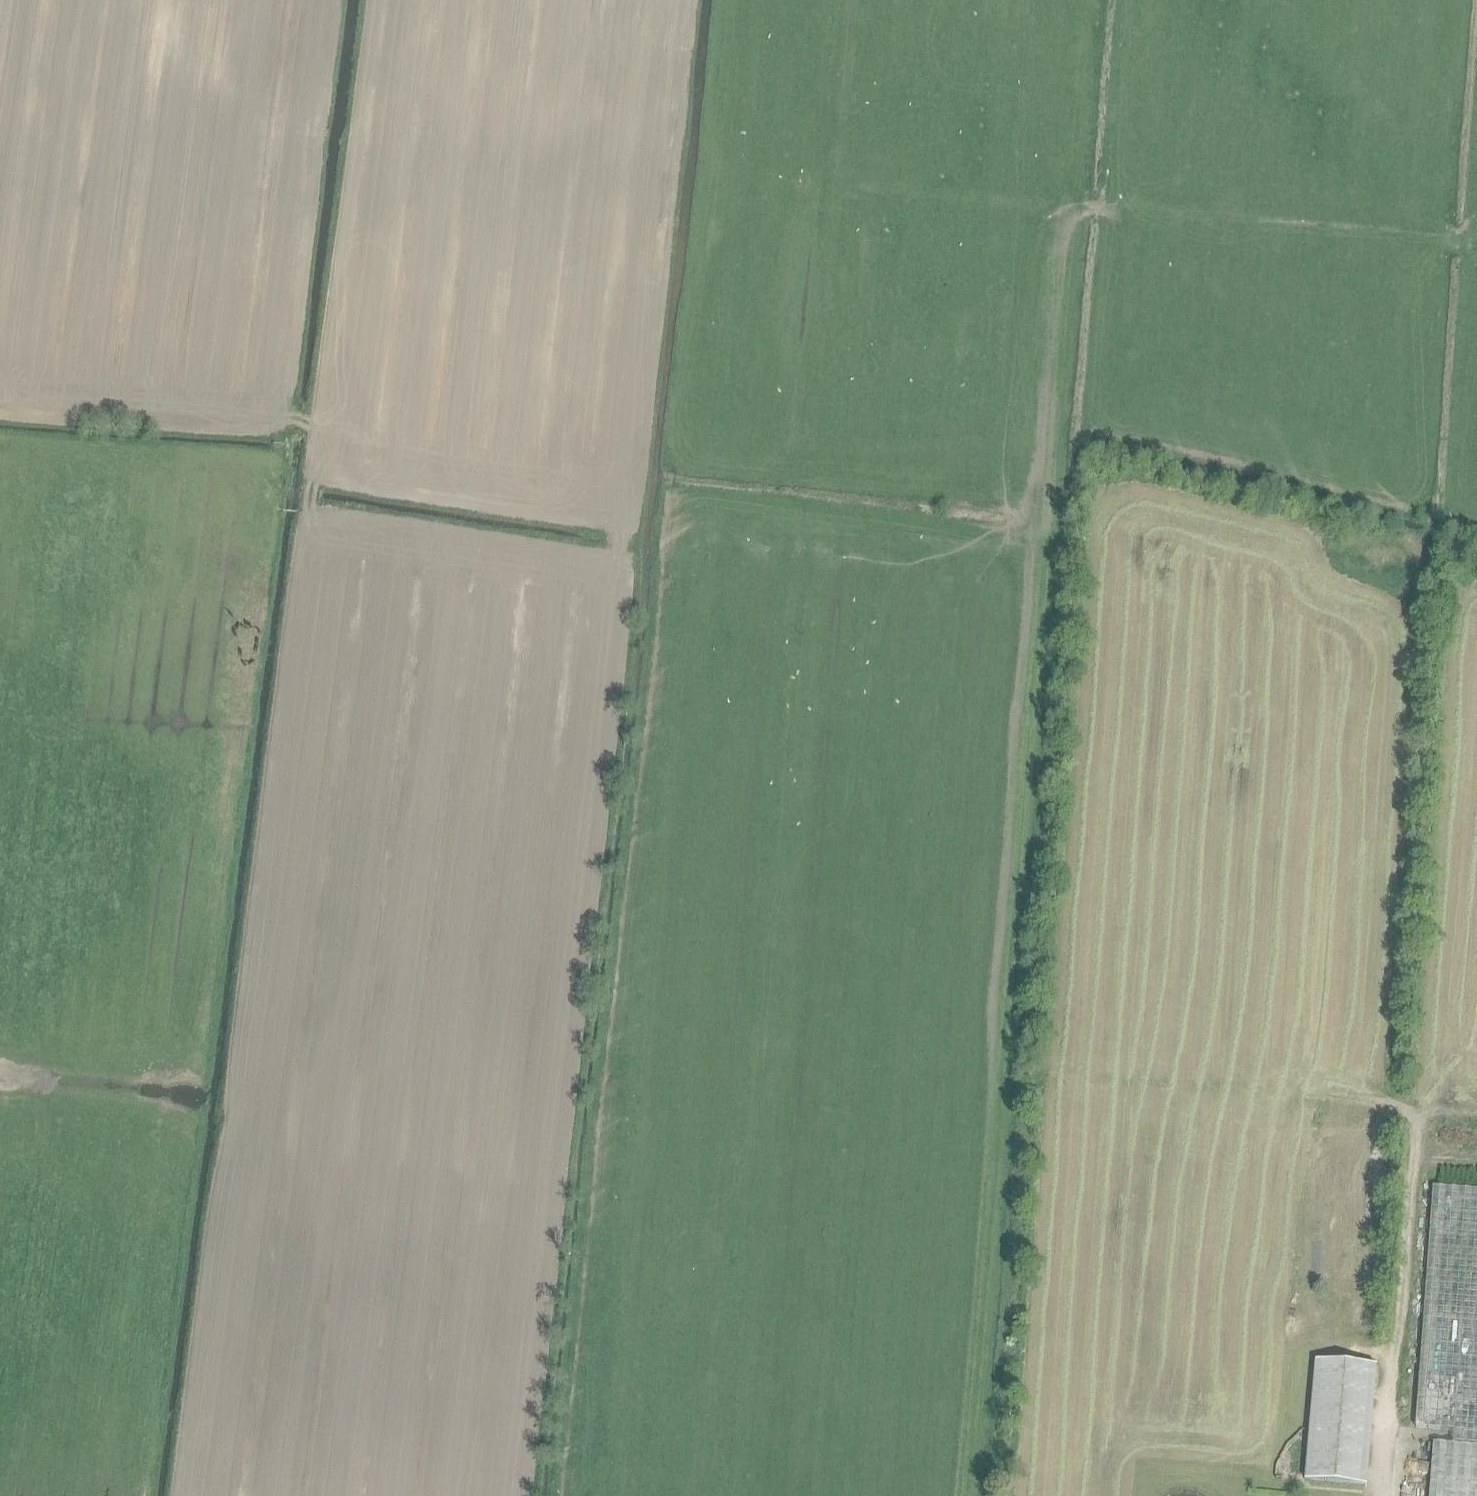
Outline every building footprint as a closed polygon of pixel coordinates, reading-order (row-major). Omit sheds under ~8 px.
[(1453,1444),(1433,1443),(1429,1495),(1476,1495),(1476,1190),(1432,1187),(1415,1427),(1454,1430),(1453,1444)] [(1323,1441),(1309,1440),(1305,1481),(1335,1483),(1337,1463),(1322,1461),(1323,1441)]
